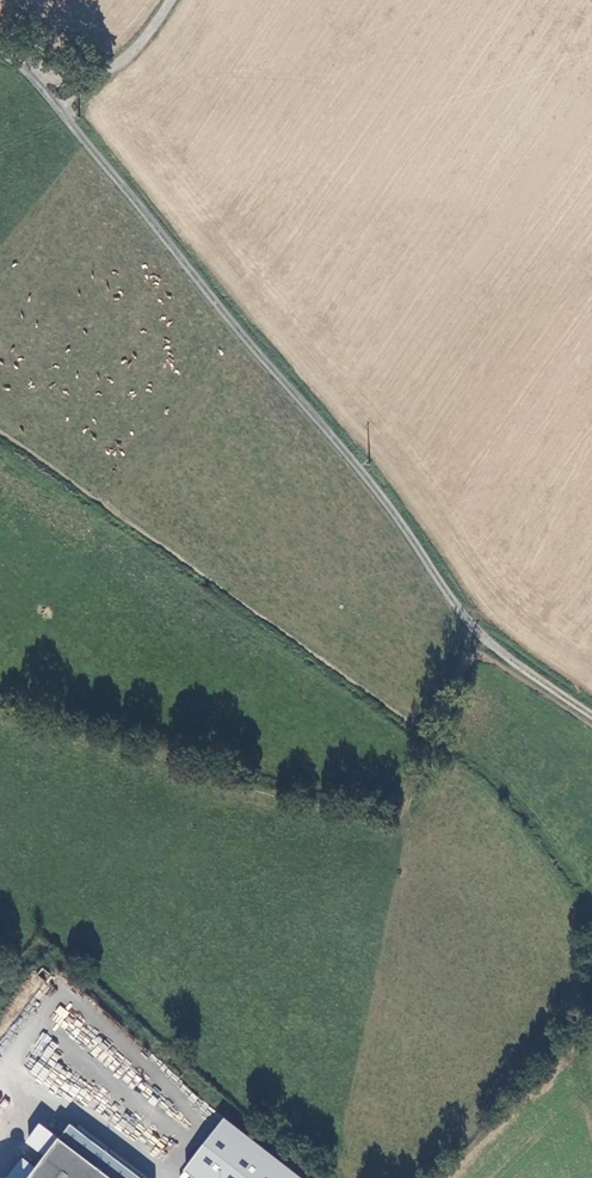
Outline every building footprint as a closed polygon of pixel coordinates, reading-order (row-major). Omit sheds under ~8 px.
[(220,1119),(179,1177),(180,1177),(305,1177),(220,1119)] [(40,1177),(117,1177),(69,1141),(40,1177)]
